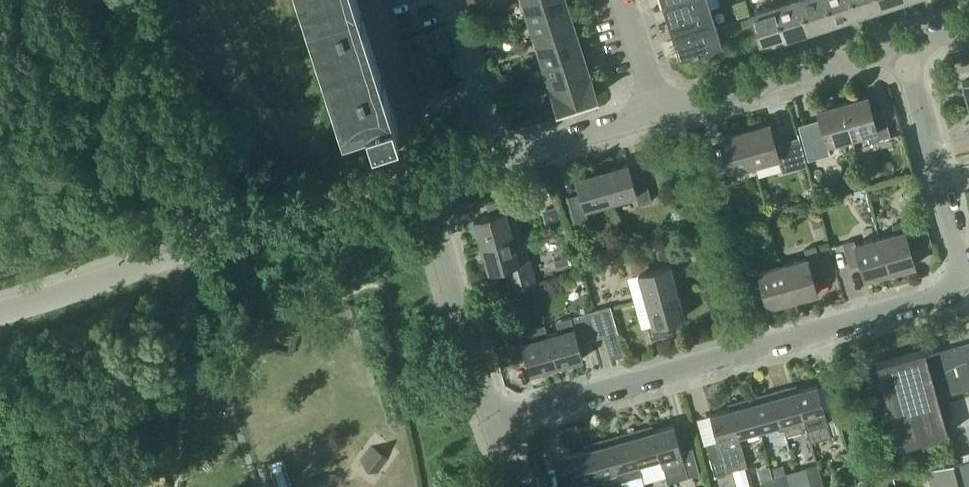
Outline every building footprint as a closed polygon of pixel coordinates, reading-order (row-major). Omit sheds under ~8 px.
[(342,116),(340,117),(342,122),(344,122),(350,139),(398,123),(358,0),(304,0),(342,116)] [(566,0),(522,0),(529,21),(569,8),(566,0)] [(708,0),(679,0),(664,5),(670,22),(711,8),(708,0)] [(800,0),(791,0),(776,5),(787,39),(811,31),(800,0)] [(827,0),(800,0),(811,31),(835,24),(827,0)] [(859,16),(854,0),(827,0),(835,24),(859,16)] [(859,16),(883,8),(880,0),(854,0),(859,16)] [(907,0),(880,0),(883,8),(907,1),(907,0)] [(762,47),(787,39),(776,5),(751,13),(762,47)] [(529,21),(536,43),(576,30),(569,8),(529,21)] [(670,22),(675,39),(717,25),(711,8),(670,22)] [(754,29),(750,17),(741,20),(744,31),(754,29)] [(476,27),(479,37),(488,34),(484,24),(476,27)] [(722,42),(717,25),(675,39),(681,56),(722,42)] [(583,52),(576,30),(536,43),(543,65),(583,52)] [(479,37),(482,46),(491,44),(488,34),(479,37)] [(543,65),(550,87),(590,74),(583,52),(543,65)] [(490,71),(493,80),(501,77),(498,68),(490,71)] [(550,87),(557,108),(597,95),(590,74),(550,87)] [(493,80),(496,90),(505,87),(501,77),(493,80)] [(882,107),(871,110),(867,95),(842,102),(852,137),(868,132),(871,142),(890,136),(882,107)] [(828,144),(852,137),(842,102),(817,109),(821,124),(811,127),(819,156),(830,153),(828,144)] [(507,124),(516,121),(512,111),(504,114),(507,124)] [(776,147),(770,122),(744,129),(755,165),(779,158),(783,171),(807,164),(800,140),(776,147)] [(755,165),(744,129),(720,136),(724,152),(697,159),(705,188),(732,180),(730,172),(755,165)] [(628,162),(602,170),(610,201),(636,194),(639,204),(652,200),(644,174),(632,177),(628,162)] [(585,208),(610,201),(602,170),(575,177),(579,192),(568,196),(575,222),(588,218),(585,208)] [(489,214),(474,218),(481,245),(512,236),(523,233),(512,195),(486,202),(489,214)] [(556,208),(544,211),(547,222),(559,219),(556,208)] [(815,227),(822,224),(818,211),(810,214),(815,227)] [(904,231),(880,238),(890,272),(915,265),(910,249),(931,243),(923,215),(901,221),(904,231)] [(512,236),(481,245),(489,271),(504,267),(511,289),(537,282),(530,257),(523,233),(512,236)] [(865,279),(890,272),(880,238),(855,245),(854,239),(843,243),(849,267),(860,263),(865,279)] [(807,258),(782,265),(792,299),(817,292),(813,277),(824,274),(816,245),(805,248),(807,258)] [(569,256),(555,260),(558,269),(572,265),(569,256)] [(640,274),(647,299),(677,290),(669,264),(650,269),(647,257),(630,262),(634,275),(640,274)] [(756,267),(745,270),(752,294),(763,291),(767,306),(792,299),(782,265),(757,271),(756,267)] [(534,284),(518,288),(520,295),(529,299),(532,310),(541,307),(534,284)] [(684,316),(677,290),(647,299),(654,324),(648,326),(652,339),(668,334),(665,322),(684,316)] [(561,331),(548,334),(556,365),(583,358),(578,342),(618,331),(610,305),(570,317),(570,318),(558,321),(561,331)] [(548,334),(522,342),(519,331),(506,334),(514,361),(526,357),(530,373),(556,365),(548,334)] [(968,388),(968,342),(926,354),(924,349),(875,363),(877,369),(860,373),(872,415),(889,410),(899,447),(948,433),(938,397),(968,388)] [(813,441),(831,436),(843,433),(836,407),(825,410),(817,384),(798,389),(806,416),(805,417),(808,427),(808,426),(813,441)] [(798,389),(790,392),(789,387),(773,391),(782,423),(784,422),(787,432),(807,426),(811,441),(813,441),(808,426),(808,427),(805,417),(806,416),(798,389)] [(752,397),(761,429),(782,423),(773,391),(752,397)] [(738,406),(732,408),(739,435),(761,429),(752,397),(736,402),(738,406)] [(706,443),(715,475),(747,466),(738,435),(739,435),(732,408),(710,414),(717,440),(706,443)] [(692,447),(681,450),(674,424),(652,430),(660,456),(668,482),(700,473),(692,447)] [(629,432),(638,463),(660,456),(652,430),(646,432),(645,427),(629,432)] [(608,438),(620,479),(628,477),(625,466),(638,463),(629,432),(608,438)] [(594,447),(588,448),(598,485),(605,483),(602,473),(616,469),(619,479),(620,479),(608,438),(592,442),(594,447)] [(389,457),(372,444),(361,458),(378,471),(389,457)] [(563,486),(592,486),(598,485),(588,448),(566,454),(574,480),(562,484),(563,486)] [(258,467),(265,486),(292,486),(282,458),(269,462),(269,464),(258,467)] [(935,469),(940,486),(968,486),(968,460),(935,469)] [(812,486),(825,486),(818,463),(806,466),(812,486)] [(786,472),(774,475),(777,486),(790,486),(786,472)] [(774,475),(762,479),(764,486),(777,486),(774,475)] [(896,476),(881,480),(883,486),(899,486),(896,476)]
